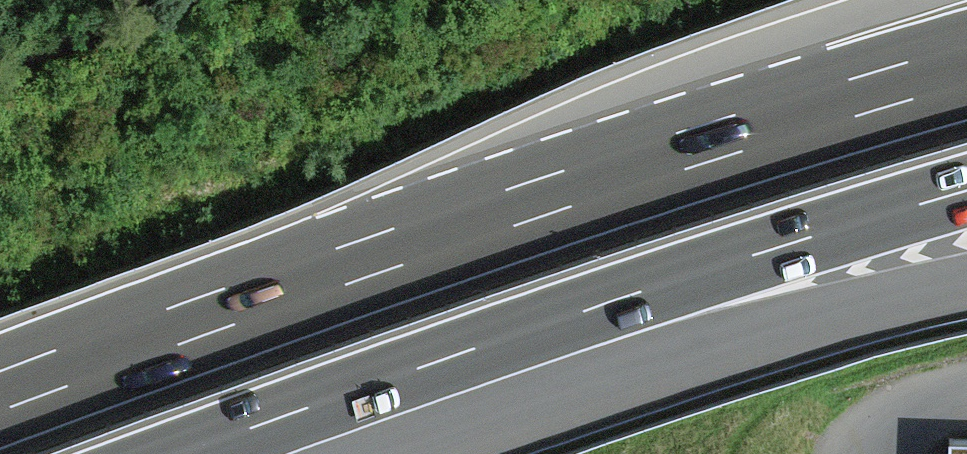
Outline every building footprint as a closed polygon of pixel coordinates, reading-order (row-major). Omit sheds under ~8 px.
[(949,453),(966,453),(966,439),(950,439),(949,453)]
